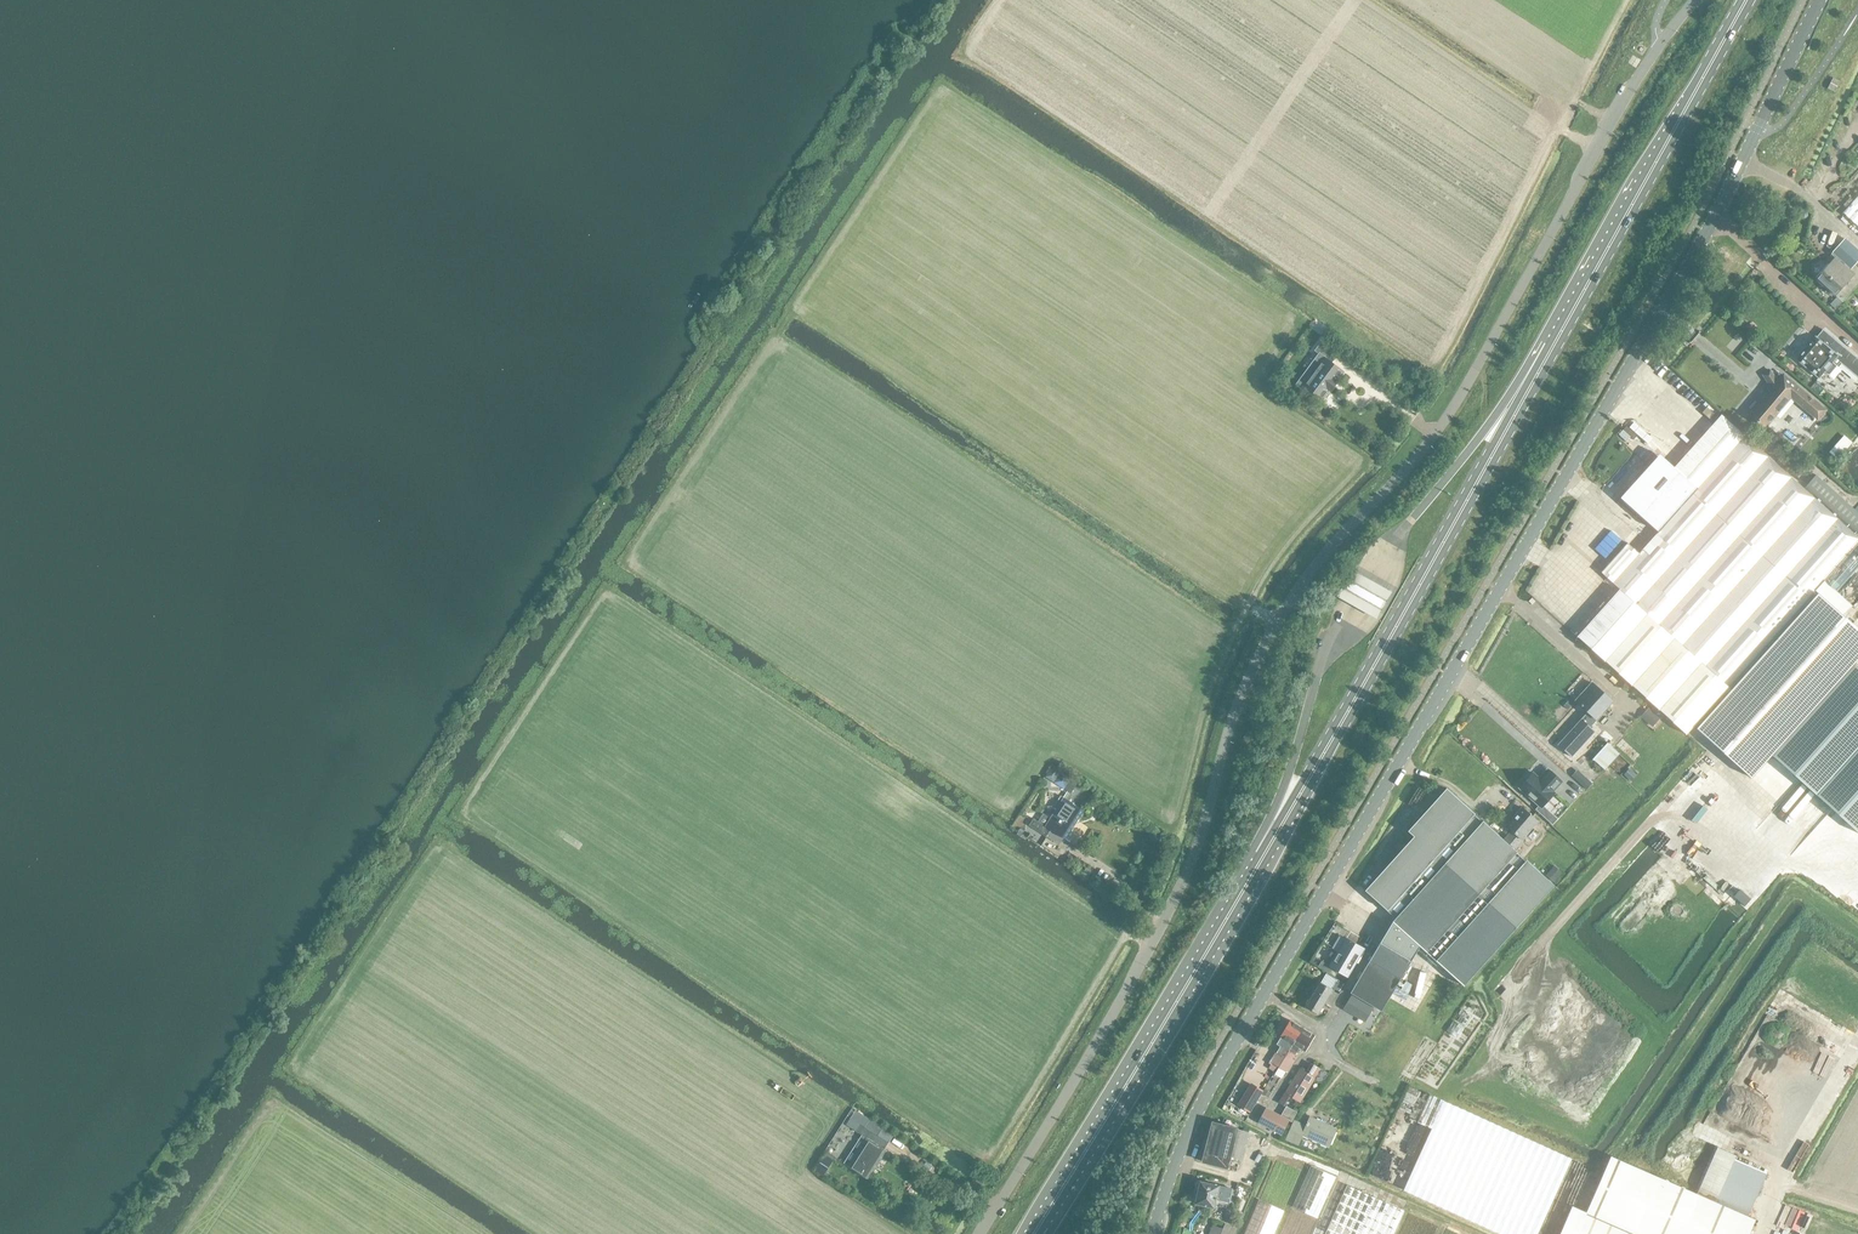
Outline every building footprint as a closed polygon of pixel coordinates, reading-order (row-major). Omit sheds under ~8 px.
[(1840,81),(1833,77),(1827,88),(1835,92),(1840,81)] [(1850,177),(1857,185),(1857,169),(1850,177)] [(1843,212),(1857,226),(1857,195),(1843,212)] [(1845,238),(1831,253),(1835,257),(1816,279),(1835,296),(1837,297),(1830,305),(1835,309),(1857,283),(1857,250),(1845,238)] [(1836,365),(1840,369),(1843,366),(1856,377),(1857,375),(1857,360),(1843,347),(1842,346),(1823,330),(1822,329),(1822,330),(1816,337),(1815,336),(1814,337),(1813,339),(1812,340),(1809,343),(1809,344),(1797,357),(1796,358),(1797,358),(1798,358),(1818,375),(1817,376),(1818,376),(1819,375),(1824,370),(1824,371),(1827,373),(1828,374),(1829,373),(1835,366),(1836,365)] [(1325,358),(1311,377),(1307,374),(1301,383),(1322,399),(1332,385),(1334,386),(1337,381),(1336,380),(1342,371),(1331,363),(1337,355),(1320,342),(1314,350),(1325,358)] [(1777,382),(1770,370),(1763,375),(1772,388),(1749,415),(1765,429),(1791,399),(1818,421),(1827,411),(1783,375),(1777,382)] [(1702,412),(1709,419),(1717,410),(1709,404),(1702,412)] [(1601,572),(1621,589),(1728,687),(1824,580),(1836,591),(1857,567),(1857,504),(1854,509),(1815,474),(1805,486),(1854,531),(1853,532),(1722,415),(1664,478),(1687,499),(1639,553),(1627,543),(1601,572)] [(1843,433),(1829,451),(1838,457),(1852,439),(1843,433)] [(1630,456),(1604,486),(1629,508),(1655,478),(1630,456)] [(1621,589),(1579,634),(1687,733),(1728,687),(1621,589)] [(1696,728),(1751,777),(1853,664),(1857,658),(1857,628),(1818,592),(1696,728)] [(1317,609),(1323,613),(1327,606),(1320,603),(1317,609)] [(1772,755),(1857,832),(1857,668),(1853,664),(1772,755)] [(1588,712),(1558,744),(1572,757),(1579,749),(1595,731),(1588,724),(1594,718),(1596,720),(1613,702),(1591,682),(1574,700),(1588,712)] [(1610,707),(1597,722),(1603,728),(1617,712),(1610,707)] [(1653,726),(1660,717),(1648,707),(1641,716),(1653,726)] [(1605,769),(1619,753),(1607,742),(1592,758),(1605,769)] [(1045,776),(1063,789),(1072,777),(1053,764),(1045,776)] [(1631,780),(1636,774),(1629,768),(1624,774),(1631,780)] [(1577,769),(1571,775),(1586,789),(1592,783),(1577,769)] [(1519,787),(1541,807),(1555,792),(1553,791),(1562,781),(1550,770),(1541,780),(1533,772),(1519,787)] [(1392,921),(1350,991),(1383,1010),(1390,998),(1423,942),(1467,982),(1516,927),(1555,885),(1447,788),(1408,830),(1414,836),(1406,844),(1400,852),(1365,890),(1395,918),(1392,921)] [(1081,808),(1061,795),(1054,806),(1056,808),(1050,817),(1043,812),(1037,821),(1033,818),(1029,825),(1046,836),(1050,830),(1062,837),(1081,808)] [(1516,849),(1524,840),(1523,839),(1539,821),(1522,806),(1505,826),(1511,831),(1504,839),(1516,849)] [(1147,830),(1142,842),(1152,846),(1157,834),(1147,830)] [(1555,864),(1546,874),(1554,881),(1563,871),(1555,864)] [(1740,888),(1734,895),(1746,904),(1751,897),(1740,888)] [(1346,937),(1330,965),(1348,976),(1364,948),(1346,937)] [(1325,1004),(1330,1007),(1331,1007),(1339,993),(1333,990),(1333,989),(1320,981),(1306,1006),(1319,1014),(1325,1004)] [(1408,993),(1413,984),(1406,981),(1401,989),(1408,993)] [(1351,994),(1343,1007),(1354,1013),(1357,1007),(1369,1014),(1373,1007),(1351,994)] [(1465,1024),(1471,1015),(1464,1011),(1458,1020),(1465,1024)] [(1303,1027),(1291,1019),(1276,1044),(1280,1046),(1270,1062),(1278,1067),(1303,1027)] [(1457,1037),(1464,1027),(1453,1020),(1446,1030),(1457,1037)] [(1303,1027),(1278,1067),(1287,1073),(1298,1055),(1295,1054),(1299,1048),(1305,1052),(1316,1034),(1303,1027)] [(1308,1072),(1301,1067),(1300,1067),(1284,1092),(1278,1102),(1283,1105),(1290,1095),(1300,1102),(1314,1079),(1322,1083),(1328,1072),(1313,1063),(1308,1072)] [(1262,1091),(1250,1084),(1238,1104),(1249,1111),(1262,1091)] [(1271,1093),(1264,1088),(1261,1093),(1268,1098),(1271,1093)] [(1404,1190),(1503,1233),(1537,1233),(1571,1158),(1430,1094),(1417,1121),(1432,1128),(1404,1190)] [(1286,1105),(1281,1115),(1289,1120),(1291,1121),(1297,1111),(1286,1105)] [(1266,1107),(1258,1121),(1258,1122),(1282,1134),(1289,1120),(1281,1115),(1266,1107)] [(862,1134),(844,1162),(849,1165),(848,1166),(866,1177),(884,1148),(888,1142),(878,1135),(883,1126),(866,1115),(856,1109),(846,1124),(856,1130),(862,1134)] [(1366,1125),(1369,1119),(1362,1115),(1359,1121),(1366,1125)] [(1305,1124),(1302,1123),(1294,1119),(1286,1139),(1299,1144),(1303,1136),(1329,1147),(1337,1128),(1309,1116),(1305,1124)] [(1202,1161),(1236,1170),(1238,1164),(1240,1164),(1240,1162),(1242,1162),(1250,1131),(1238,1128),(1213,1121),(1202,1161)] [(1559,1233),(1748,1233),(1755,1218),(1748,1215),(1766,1173),(1734,1158),(1736,1155),(1717,1147),(1697,1193),(1611,1155),(1586,1211),(1572,1205),(1559,1233)] [(1196,1203),(1215,1207),(1217,1199),(1223,1201),(1224,1197),(1231,1198),(1233,1188),(1200,1181),(1196,1203)] [(1347,1184),(1324,1233),(1393,1233),(1404,1210),(1347,1184)] [(1283,1208),(1259,1197),(1243,1233),(1272,1233),(1283,1208)] [(1781,1205),(1779,1214),(1796,1216),(1797,1207),(1781,1205)] [(1212,1224),(1208,1233),(1235,1233),(1237,1228),(1225,1223),(1223,1228),(1212,1224)]
